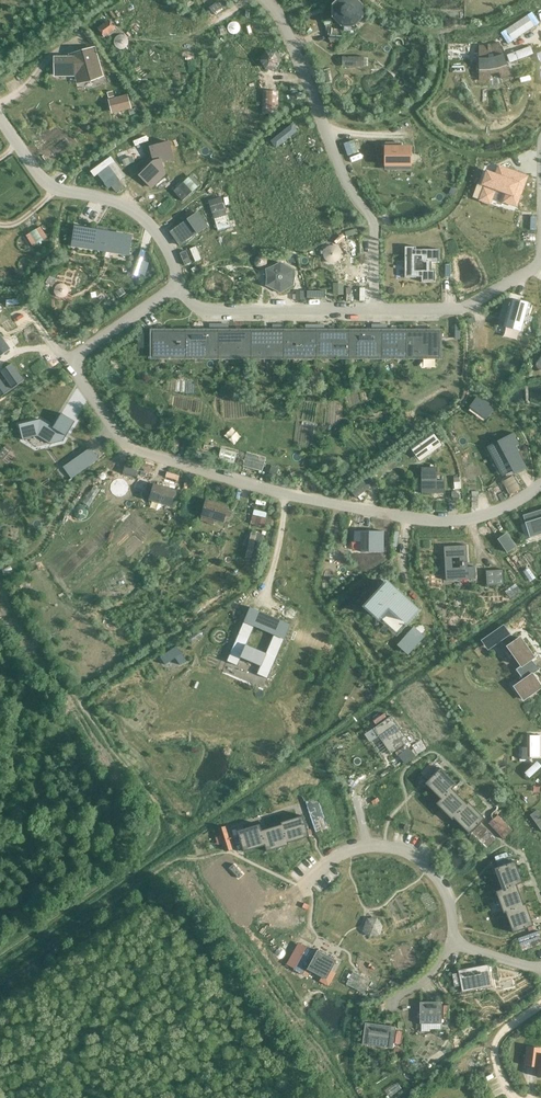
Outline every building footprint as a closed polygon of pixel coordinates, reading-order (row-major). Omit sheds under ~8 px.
[(203,14),(219,10),(217,0),(206,0),(200,1),(203,14)] [(343,23),(353,23),(359,17),(359,7),(353,0),(342,0),(336,7),(336,17),(343,23)] [(107,19),(94,23),(99,39),(112,35),(107,19)] [(232,40),(239,33),(231,24),(223,31),(232,40)] [(488,46),(479,46),(479,81),(480,81),(480,80),(488,80),(488,81),(489,81),(489,72),(498,71),(501,79),(502,78),(501,78),(510,75),(511,75),(499,43),(490,46),(488,46)] [(55,58),(55,75),(80,75),(82,82),(102,76),(94,48),(74,54),(74,58),(55,58)] [(265,53),(260,61),(262,64),(265,64),(265,70),(275,70),(279,61),(275,53),(265,53)] [(342,67),(363,67),(363,57),(342,57),(342,67)] [(128,95),(108,100),(112,113),(132,108),(128,95)] [(267,141),(273,152),(295,140),(289,129),(267,141)] [(40,157),(61,147),(55,135),(34,144),(40,157)] [(153,161),(139,176),(150,187),(165,173),(161,160),(173,157),(169,142),(150,147),(153,161)] [(385,148),(385,165),(411,165),(411,148),(401,148),(401,144),(386,144),(386,148),(385,148)] [(350,146),(338,151),(342,163),(354,159),(350,146)] [(137,150),(127,153),(129,163),(140,160),(137,150)] [(311,154),(286,165),(294,183),(319,172),(311,154)] [(106,173),(116,187),(123,182),(103,157),(85,171),(93,182),(106,173)] [(483,189),(479,200),(489,203),(493,192),(494,188),(507,193),(504,202),(516,206),(527,177),(499,166),(496,175),(487,172),(482,184),(486,185),(484,189),(483,189)] [(190,177),(170,199),(180,208),(199,186),(190,177)] [(219,201),(205,205),(214,237),(228,233),(219,201)] [(197,213),(170,232),(180,245),(206,227),(197,213)] [(530,230),(529,221),(514,221),(514,231),(530,230)] [(74,244),(128,253),(131,236),(108,232),(109,228),(99,227),(99,231),(76,227),(74,244)] [(38,233),(22,241),(27,254),(44,246),(38,233)] [(346,267),(340,276),(346,286),(357,286),(362,276),(357,267),(355,256),(360,248),(355,241),(347,241),(342,248),(347,256),(346,267)] [(513,268),(521,265),(511,246),(504,250),(513,268)] [(416,247),(405,247),(405,278),(421,278),(421,282),(436,282),(436,270),(432,270),(432,263),(439,263),(439,249),(422,249),(422,250),(416,250),(416,247)] [(192,254),(187,256),(192,268),(197,266),(192,254)] [(280,262),(267,270),(267,285),(280,293),(294,285),(294,270),(280,262)] [(144,283),(149,271),(137,266),(132,278),(144,283)] [(343,283),(333,283),(333,294),(343,294),(343,283)] [(304,291),(296,291),(296,300),(304,300),(304,291)] [(511,298),(503,327),(504,327),(504,326),(523,330),(522,332),(523,332),(531,304),(530,303),(530,304),(523,302),(522,303),(511,300),(511,298)] [(186,357),(186,332),(153,332),(153,357),(186,357)] [(219,332),(186,332),(186,357),(219,357),(219,332)] [(251,332),(219,332),(219,357),(251,357),(251,332)] [(251,357),(284,357),(284,332),(251,332),(251,357)] [(316,332),(284,332),(284,357),(316,357),(316,332)] [(316,357),(349,357),(349,332),(316,332),(316,357)] [(382,332),(349,332),(349,357),(382,357),(382,332)] [(382,357),(406,357),(406,332),(382,332),(382,357)] [(406,357),(439,357),(439,332),(406,332),(406,357)] [(0,372),(0,389),(4,395),(21,383),(9,366),(0,372)] [(477,398),(471,407),(486,417),(492,409),(494,410),(476,397),(476,398),(477,398)] [(38,436),(51,444),(63,441),(75,422),(62,413),(55,424),(57,426),(55,429),(40,419),(19,424),(23,440),(38,436)] [(438,452),(428,433),(409,444),(419,463),(438,452)] [(514,435),(493,446),(502,464),(509,461),(515,472),(525,467),(513,446),(519,443),(513,433),(514,435)] [(91,448),(64,468),(71,478),(98,459),(91,448)] [(273,466),(269,477),(276,479),(279,469),(273,466)] [(422,493),(444,493),(444,480),(437,480),(437,468),(422,468),(422,493)] [(179,480),(158,474),(153,489),(174,495),(179,480)] [(472,490),(484,490),(484,474),(472,474),(472,490)] [(228,507),(207,501),(202,515),(223,522),(228,507)] [(524,516),(530,537),(540,533),(540,510),(524,516)] [(257,517),(255,525),(264,527),(266,519),(257,517)] [(384,531),(354,531),(354,542),(361,542),(361,552),(384,552),(384,531)] [(506,534),(498,540),(507,553),(515,547),(506,534)] [(240,565),(247,567),(253,539),(237,535),(228,570),(238,572),(240,565)] [(446,581),(476,579),(475,567),(468,567),(466,545),(444,547),(446,581)] [(504,569),(486,570),(487,586),(504,585),(504,569)] [(367,607),(378,618),(389,606),(406,623),(417,611),(388,584),(367,607)] [(287,623),(246,605),(223,659),(233,664),(237,656),(257,664),(253,672),(264,677),(287,623)] [(503,625),(489,635),(495,644),(510,634),(503,625)] [(404,638),(398,644),(408,653),(423,636),(417,631),(408,641),(404,638)] [(508,647),(521,666),(516,669),(523,680),(514,687),(524,700),(540,687),(540,686),(533,675),(538,671),(530,660),(534,657),(520,638),(508,647)] [(176,646),(161,657),(166,664),(175,657),(181,665),(187,661),(176,646)] [(391,754),(409,741),(391,716),(373,729),(391,754)] [(365,738),(369,746),(375,743),(370,735),(365,738)] [(540,737),(530,737),(530,755),(540,755),(540,737)] [(425,783),(441,799),(436,803),(437,804),(457,784),(441,768),(425,783)] [(437,804),(452,819),(469,802),(467,804),(452,789),(457,784),(437,804)] [(469,802),(452,819),(453,820),(454,818),(470,834),(485,818),(469,802)] [(309,836),(303,816),(282,822),(289,845),(288,843),(309,836)] [(289,845),(282,822),(281,822),(282,824),(262,831),(260,824),(259,824),(267,852),(289,845)] [(267,852),(259,824),(238,831),(244,852),(265,845),(267,852)] [(225,827),(219,829),(225,851),(231,849),(225,827)] [(523,882),(515,861),(495,868),(502,889),(496,891),(496,892),(523,882)] [(524,904),(517,885),(523,883),(523,882),(496,892),(504,912),(526,904),(524,904)] [(506,912),(513,933),(534,925),(526,904),(504,912),(504,913),(506,912)] [(361,925),(363,942),(378,940),(376,923),(361,925)] [(307,969),(327,979),(337,960),(318,950),(307,969)] [(462,992),(492,986),(488,965),(458,970),(462,992)] [(442,1024),(442,1002),(420,1002),(420,1024),(442,1024)] [(396,1027),(365,1022),(362,1044),(393,1049),(396,1027)] [(538,1067),(537,1077),(540,1077),(540,1055),(540,1052),(540,1048),(527,1046),(525,1065),(538,1067)]
